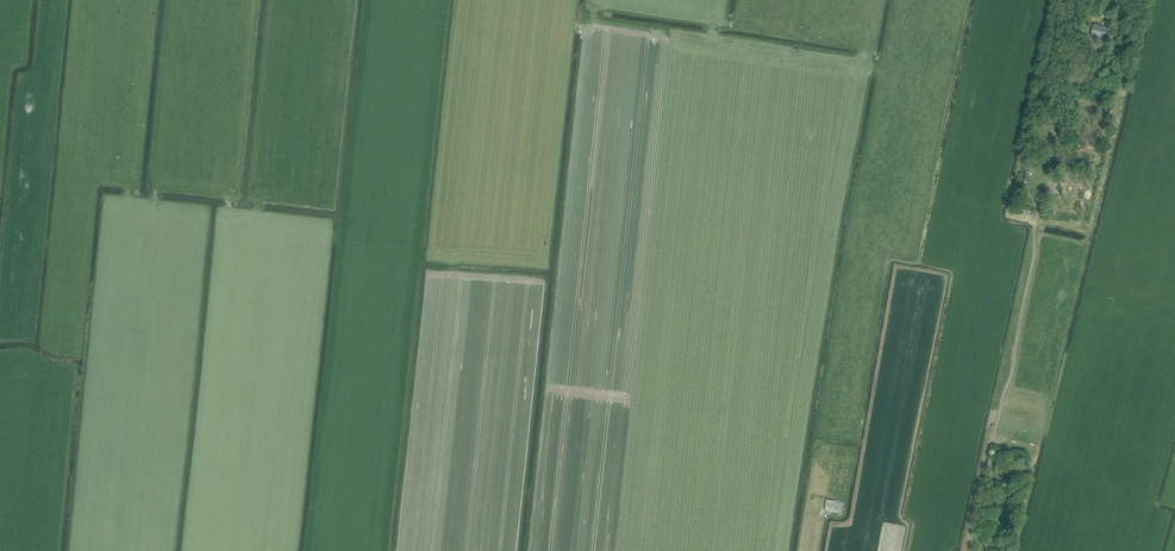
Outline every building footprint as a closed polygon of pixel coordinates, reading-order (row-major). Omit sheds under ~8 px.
[(1108,29),(1094,26),(1091,37),(1105,40),(1108,29)] [(837,512),(842,513),(852,456),(830,452),(830,448),(817,446),(807,506),(829,509),(828,514),(836,516),(837,512)]
